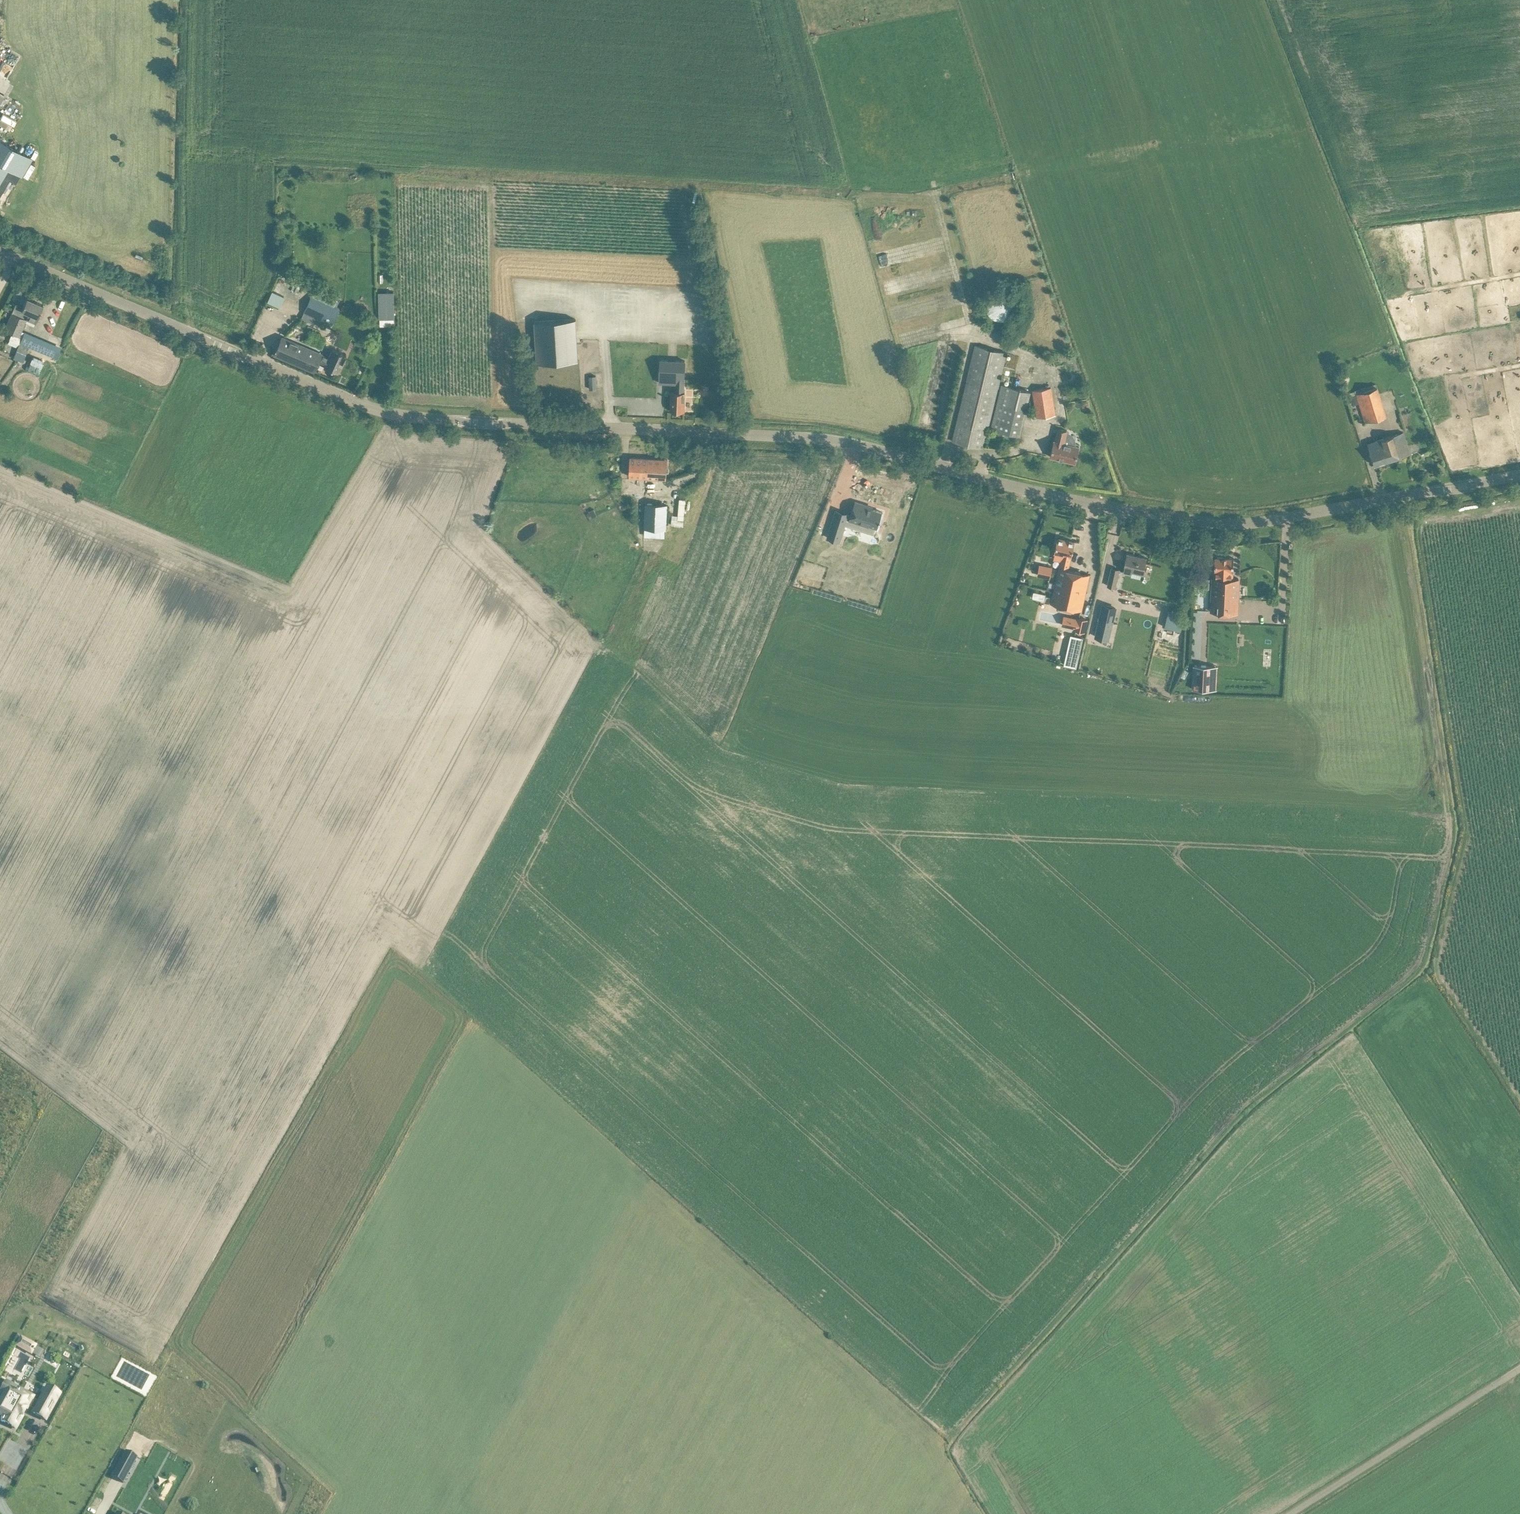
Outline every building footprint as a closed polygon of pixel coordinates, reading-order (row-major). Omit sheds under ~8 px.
[(13,99),(10,104),(19,109),(21,110),(24,106),(22,104),(13,99)] [(5,113),(2,118),(11,123),(13,124),(16,120),(14,118),(5,113)] [(7,166),(20,174),(21,173),(0,161),(0,179),(7,166)] [(334,306),(337,299),(314,288),(301,318),(312,323),(314,317),(331,325),(339,308),(334,306)] [(986,301),(985,304),(986,307),(986,309),(988,312),(989,314),(991,316),(993,318),(996,319),(999,320),(1001,320),(1004,320),(1007,319),(1009,318),(1012,316),(1014,314),(1015,312),(1017,309),(1017,307),(1018,304),(1017,301),(1017,298),(1015,296),(1014,294),(1012,292),(1009,290),(1007,289),(1004,288),(1001,288),(999,288),(996,289),(993,290),(991,292),(989,294),(988,296),(986,298),(986,301)] [(268,301),(278,306),(283,296),(273,291),(268,301)] [(379,292),(380,316),(394,316),(394,291),(379,292)] [(36,322),(43,304),(26,297),(23,305),(16,302),(12,312),(27,318),(36,322)] [(12,312),(5,329),(12,332),(9,338),(19,343),(24,331),(22,330),(27,318),(12,312)] [(366,317),(364,322),(371,326),(373,320),(366,317)] [(578,359),(576,319),(535,321),(537,362),(578,359)] [(17,349),(14,356),(19,358),(18,359),(22,361),(26,353),(29,346),(53,356),(57,358),(60,350),(56,348),(35,339),(36,337),(24,331),(19,343),(17,349)] [(281,336),(278,344),(274,353),(314,370),(318,362),(325,365),(324,366),(337,371),(341,362),(345,354),(332,348),(328,357),(321,354),(281,336)] [(955,431),(953,441),(983,448),(997,387),(998,387),(1006,352),(975,345),(967,380),(955,431)] [(31,363),(42,367),(44,360),(34,356),(31,363)] [(684,410),(685,392),(684,392),(686,360),(660,359),(659,382),(676,383),(675,391),(671,391),(670,410),(684,410)] [(1002,384),(994,418),(991,427),(1006,431),(1004,436),(1010,438),(1011,432),(1020,434),(1030,391),(1002,384)] [(1051,387),(1034,389),(1038,417),(1055,415),(1051,387)] [(1357,394),(1366,422),(1386,415),(1377,387),(1357,394)] [(1068,436),(1066,435),(1067,430),(1058,428),(1055,440),(1054,440),(1050,456),(1075,462),(1079,446),(1072,444),(1072,442),(1071,439),(1070,437),(1068,436)] [(1410,453),(1407,444),(1403,431),(1367,443),(1375,465),(1410,453)] [(630,457),(630,467),(629,476),(666,478),(667,459),(630,457)] [(836,510),(828,537),(839,541),(845,523),(872,532),(874,526),(878,527),(879,522),(881,523),(883,517),(881,516),(883,512),(871,508),(871,507),(868,506),(868,505),(856,501),(850,519),(847,518),(848,513),(836,510)] [(667,504),(645,503),(644,528),(665,529),(667,504)] [(1071,555),(1075,541),(1057,537),(1054,551),(1065,553),(1062,568),(1068,569),(1071,555)] [(1079,544),(1075,556),(1081,558),(1079,565),(1085,567),(1091,547),(1079,544)] [(1127,553),(1125,563),(1123,571),(1130,573),(1131,569),(1143,572),(1146,557),(1127,553)] [(1215,556),(1214,576),(1233,577),(1234,557),(1215,556)] [(1039,563),(1037,575),(1042,576),(1043,570),(1051,572),(1052,566),(1039,563)] [(1120,567),(1112,566),(1108,585),(1116,586),(1120,567)] [(1081,609),(1089,574),(1068,569),(1062,568),(1061,567),(1053,603),(1081,609)] [(1213,576),(1211,611),(1237,612),(1238,594),(1238,588),(1238,578),(1233,577),(1214,576),(1213,576)] [(1103,604),(1095,637),(1108,640),(1116,607),(1103,604)] [(1077,617),(1075,629),(1084,631),(1087,619),(1077,617)] [(1083,638),(1072,636),(1066,666),(1077,669),(1083,638)] [(1193,665),(1192,689),(1212,690),(1213,666),(1193,665)] [(1,1421),(3,1422),(13,1427),(15,1428),(26,1407),(27,1406),(35,1410),(33,1413),(45,1420),(57,1397),(59,1394),(48,1387),(46,1391),(38,1404),(31,1400),(31,1399),(32,1397),(6,1383),(0,1393),(5,1395),(0,1404),(0,1420),(1,1421)] [(126,1451),(116,1468),(128,1475),(138,1457),(126,1451)]
